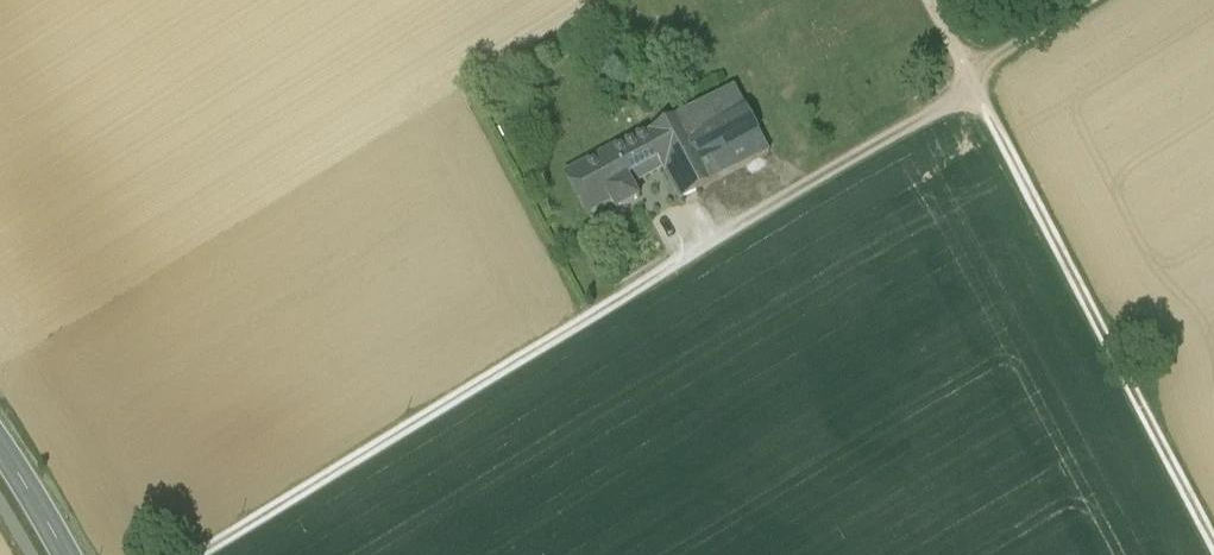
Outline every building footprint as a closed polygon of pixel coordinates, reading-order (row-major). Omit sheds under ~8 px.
[(671,208),(781,155),(743,92),(572,176),(604,231),(664,198),(671,208)]
